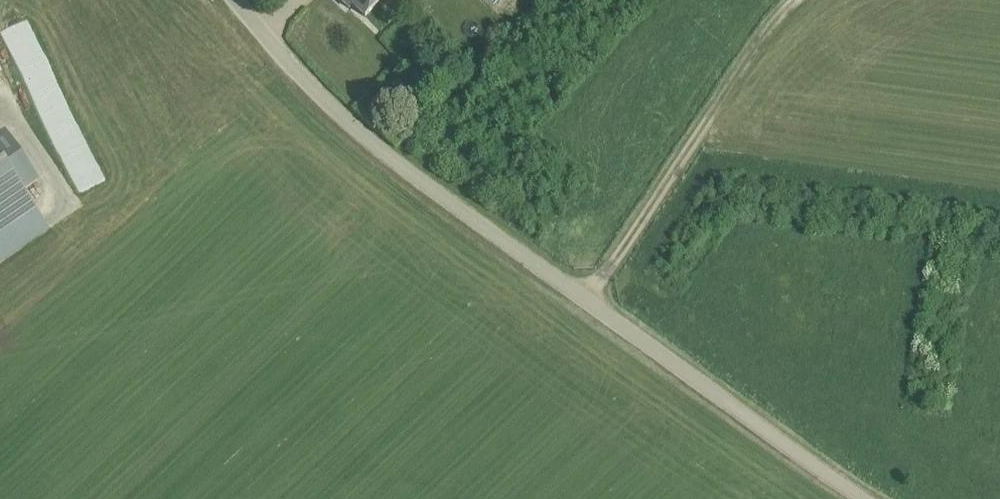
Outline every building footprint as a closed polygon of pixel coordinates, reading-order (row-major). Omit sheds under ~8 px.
[(365,17),(382,0),(348,0),(365,17)] [(433,53),(426,60),(435,69),(442,62),(433,53)] [(441,74),(429,86),(434,90),(446,78),(441,74)] [(421,96),(413,104),(421,111),(428,102),(421,96)] [(48,229),(23,192),(39,181),(5,131),(0,134),(0,262),(48,229)]
